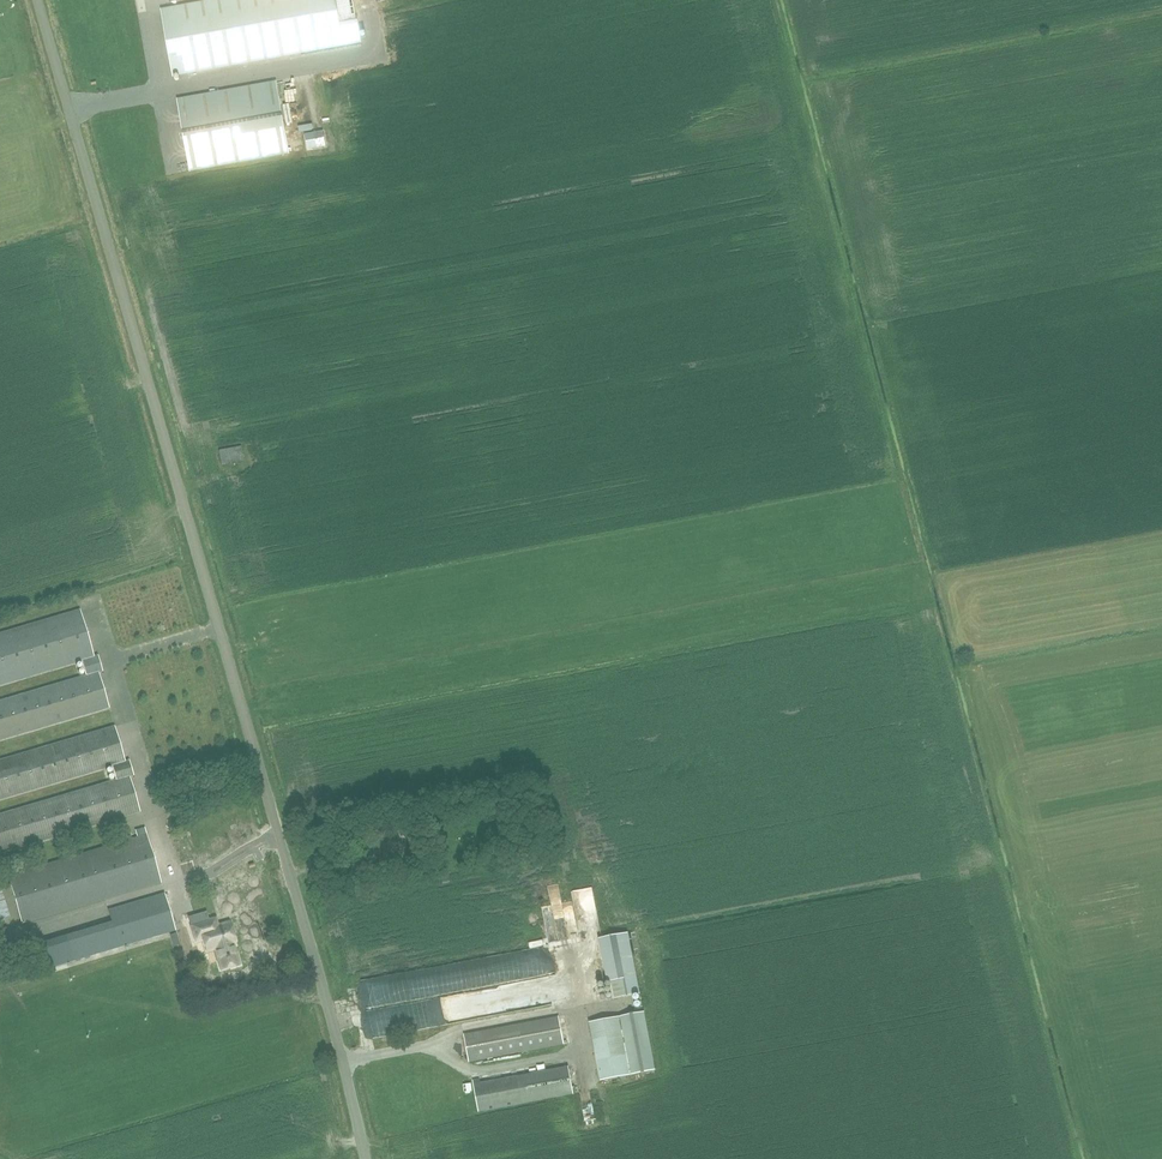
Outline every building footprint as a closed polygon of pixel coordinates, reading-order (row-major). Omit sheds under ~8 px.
[(162,11),(174,75),(344,45),(361,42),(353,0),(340,0),(336,1),(336,0),(226,0),(162,11)] [(178,101),(190,170),(288,153),(276,84),(178,101)] [(311,101),(320,107),(324,100),(315,95),(311,101)] [(315,112),(311,116),(322,126),(326,122),(315,112)] [(317,148),(314,133),(305,134),(308,150),(317,148)] [(0,634),(0,686),(81,661),(85,675),(0,701),(0,740),(108,708),(98,672),(102,671),(97,655),(96,651),(92,653),(81,617),(79,610),(0,634)] [(0,760),(0,799),(112,766),(116,780),(0,814),(0,853),(139,812),(129,777),(133,775),(128,760),(124,761),(114,726),(0,760)] [(160,882),(146,835),(8,876),(22,923),(160,882)] [(577,890),(581,920),(590,918),(586,889),(577,890)] [(164,894),(108,910),(112,922),(119,947),(175,930),(164,894)] [(559,913),(569,909),(566,903),(557,906),(559,913)] [(235,942),(229,923),(211,928),(209,920),(191,925),(196,940),(204,938),(207,950),(216,948),(216,949),(233,943),(235,942)] [(119,947),(112,922),(43,943),(50,968),(119,947)] [(603,938),(615,999),(640,994),(628,933),(603,938)] [(239,964),(233,943),(216,949),(222,969),(239,964)] [(416,988),(435,987),(434,973),(415,975),(416,988)] [(643,1011),(588,1022),(600,1080),(654,1070),(643,1011)] [(563,1043),(558,1016),(464,1034),(469,1061),(563,1043)] [(568,1067),(481,1083),(480,1079),(473,1081),(479,1111),(573,1093),(568,1067)]
